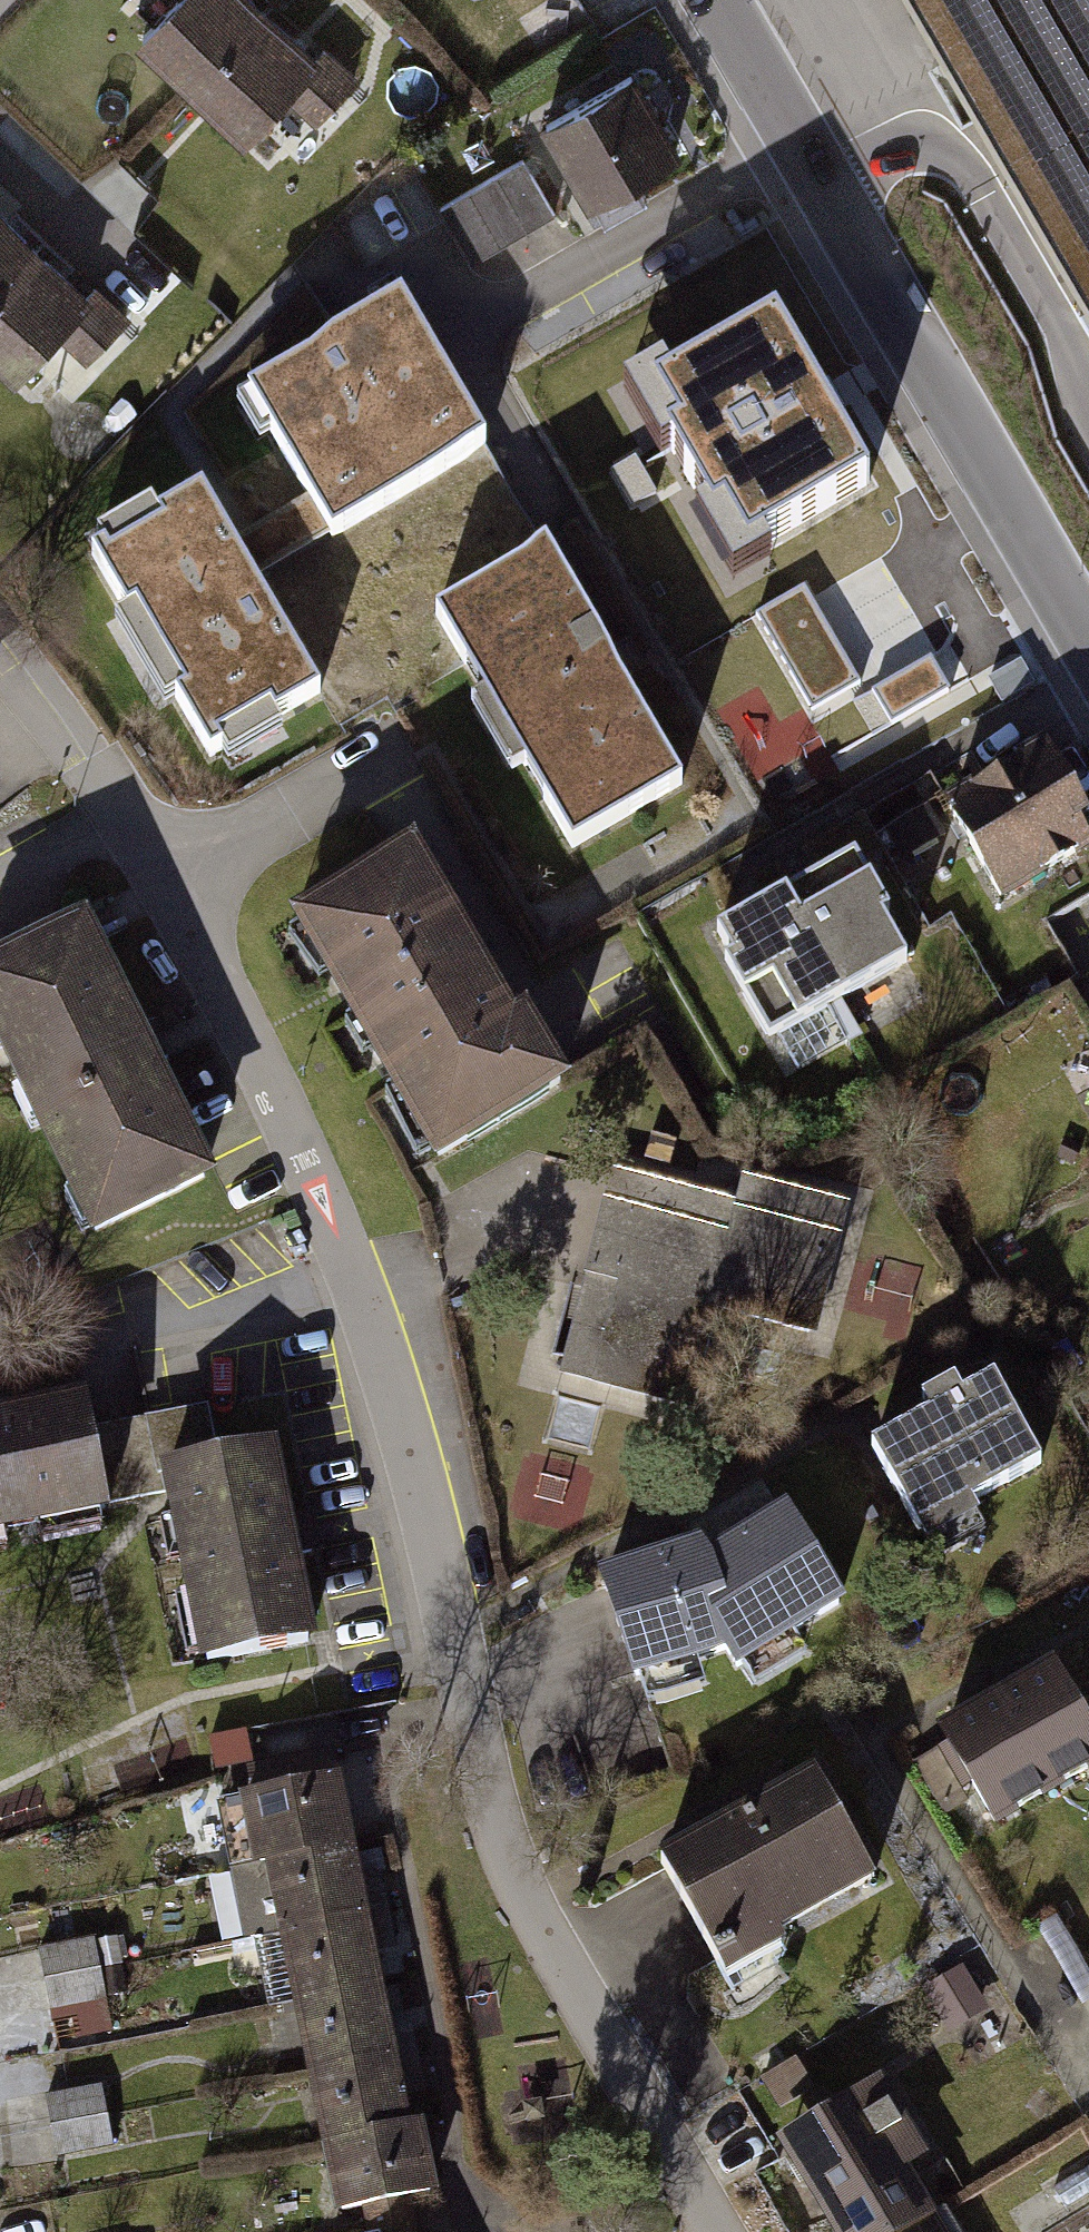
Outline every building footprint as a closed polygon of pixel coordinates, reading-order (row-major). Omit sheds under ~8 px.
[(242,0),(189,0),(138,55),(189,103),(265,21),(242,0)] [(1088,306),(1088,0),(911,0),(1088,306)] [(265,21),(189,103),(248,157),(287,115),(317,142),(364,91),(330,60),(319,71),(265,21)] [(686,167),(628,67),(539,119),(596,218),(686,167)] [(417,160),(443,208),(477,188),(452,141),(417,160)] [(477,188),(443,208),(473,260),(555,214),(526,161),(477,188)] [(39,258),(0,221),(0,300),(39,258)] [(39,258),(0,300),(0,380),(13,393),(54,351),(88,383),(135,333),(98,298),(90,306),(39,258)] [(791,362),(748,275),(659,319),(703,406),(791,362)] [(486,459),(402,314),(250,402),(308,502),(328,539),(334,547),(486,459)] [(717,456),(692,473),(707,496),(732,480),(717,456)] [(208,759),(318,696),(252,582),(231,545),(202,494),(92,557),(208,759)] [(731,532),(750,569),(809,538),(789,501),(731,532)] [(308,502),(231,545),(252,582),(328,539),(308,502)] [(944,626),(886,518),(802,564),(861,671),(944,626)] [(535,540),(428,601),(568,846),(675,786),(535,540)] [(932,667),(873,701),(905,758),(965,724),(932,667)] [(942,812),(997,919),(1088,873),(1088,823),(1054,755),(942,812)] [(542,1094),(391,838),(277,905),(428,1161),(542,1094)] [(790,916),(845,1020),(919,981),(865,877),(790,916)] [(845,1020),(790,916),(712,956),(766,1060),(845,1020)] [(1052,939),(1083,992),(1088,988),(1088,917),(1052,939)] [(89,956),(0,997),(0,1101),(78,1267),(207,1207),(89,956)] [(678,1154),(654,1146),(645,1173),(669,1180),(678,1154)] [(803,1330),(835,1201),(741,1178),(734,1204),(612,1173),(563,1365),(694,1398),(717,1308),(803,1330)] [(916,1412),(858,1447),(922,1551),(972,1521),(962,1504),(1040,1457),(987,1369),(952,1390),(943,1375),(907,1397),(916,1412)] [(602,1428),(556,1415),(544,1456),(591,1469),(602,1428)] [(107,1549),(86,1419),(0,1435),(0,1566),(107,1549)] [(271,1449),(171,1468),(209,1665),(309,1646),(271,1449)] [(853,1607),(787,1501),(709,1550),(700,1536),(680,1543),(604,1567),(639,1677),(730,1647),(747,1674),(853,1607)] [(993,1692),(1052,1799),(1088,1778),(1088,1721),(1054,1658),(993,1692)] [(992,1832),(1052,1799),(993,1692),(933,1726),(992,1832)] [(807,1763),(646,1857),(719,1981),(880,1887),(807,1763)] [(331,1774),(229,1794),(243,1862),(259,1859),(345,1843),(331,1774)] [(345,1843),(259,1859),(273,1934),(359,1917),(345,1843)] [(359,1917),(273,1934),(287,2005),(373,1989),(359,1917)] [(92,1937),(36,1947),(47,2006),(103,1995),(92,1937)] [(967,1963),(923,1989),(949,2032),(993,2007),(967,1963)] [(373,1989),(287,2005),(301,2069),(386,2053),(373,1989)] [(386,2053),(301,2069),(315,2139),(400,2123),(386,2053)] [(97,2081),(41,2091),(53,2159),(109,2149),(97,2081)] [(871,2089),(784,2138),(838,2231),(903,2231),(941,2210),(871,2089)] [(400,2123),(315,2139),(329,2208),(357,2202),(363,2231),(412,2221),(407,2192),(428,2188),(415,2120),(400,2123)] [(903,2231),(954,2231),(941,2210),(903,2231)] [(412,2221),(363,2231),(356,2231),(417,2231),(412,2221)]
